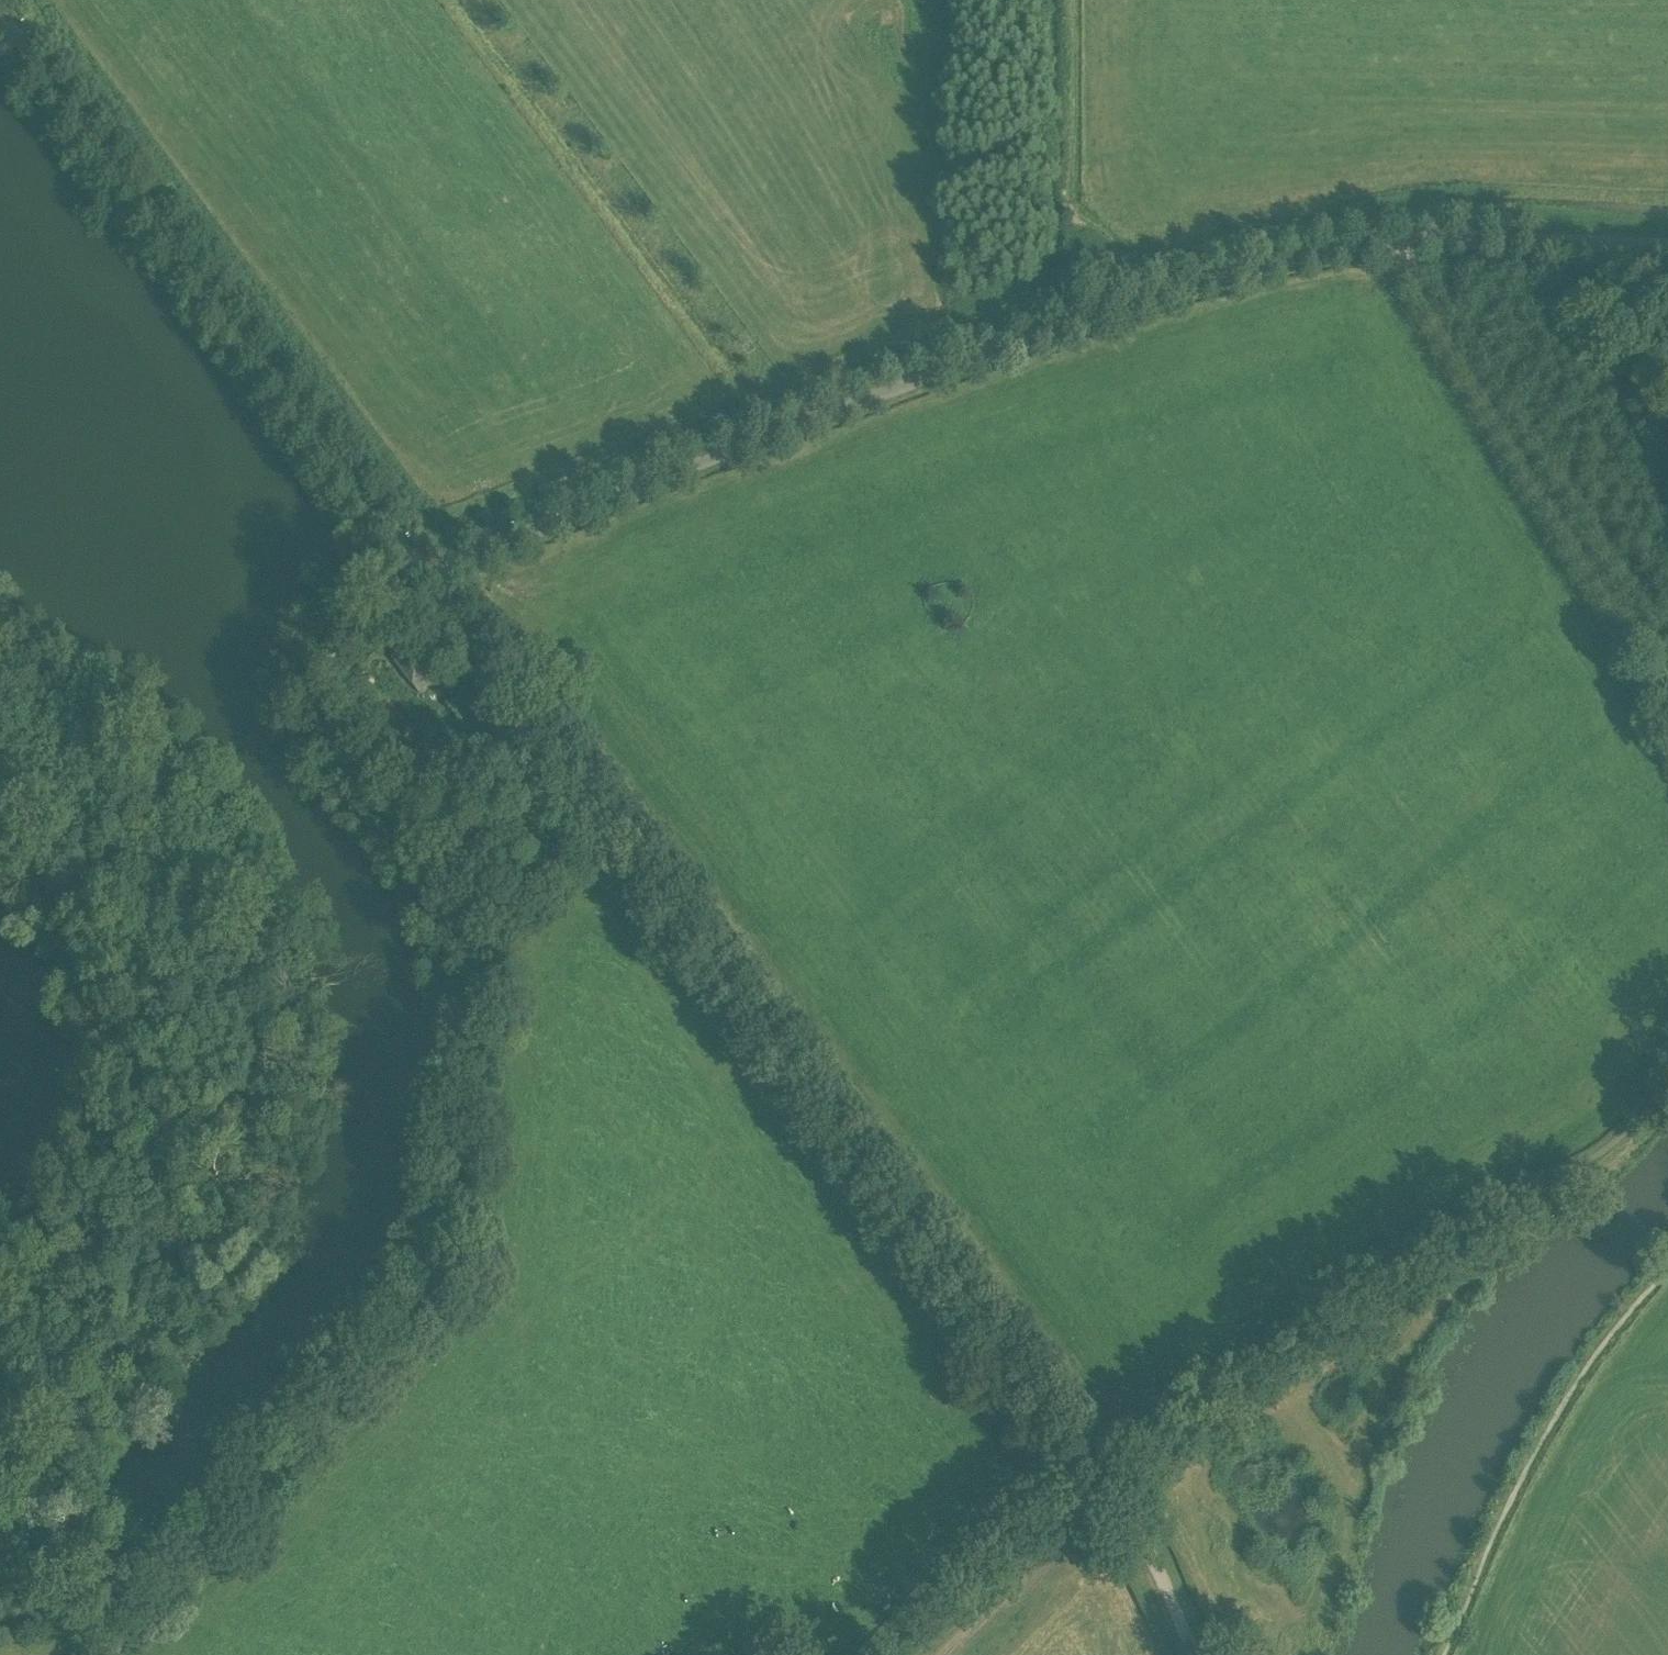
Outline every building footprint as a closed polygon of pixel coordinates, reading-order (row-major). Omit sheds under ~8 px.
[(392,657),(419,692),(437,679),(410,643),(392,657)]
